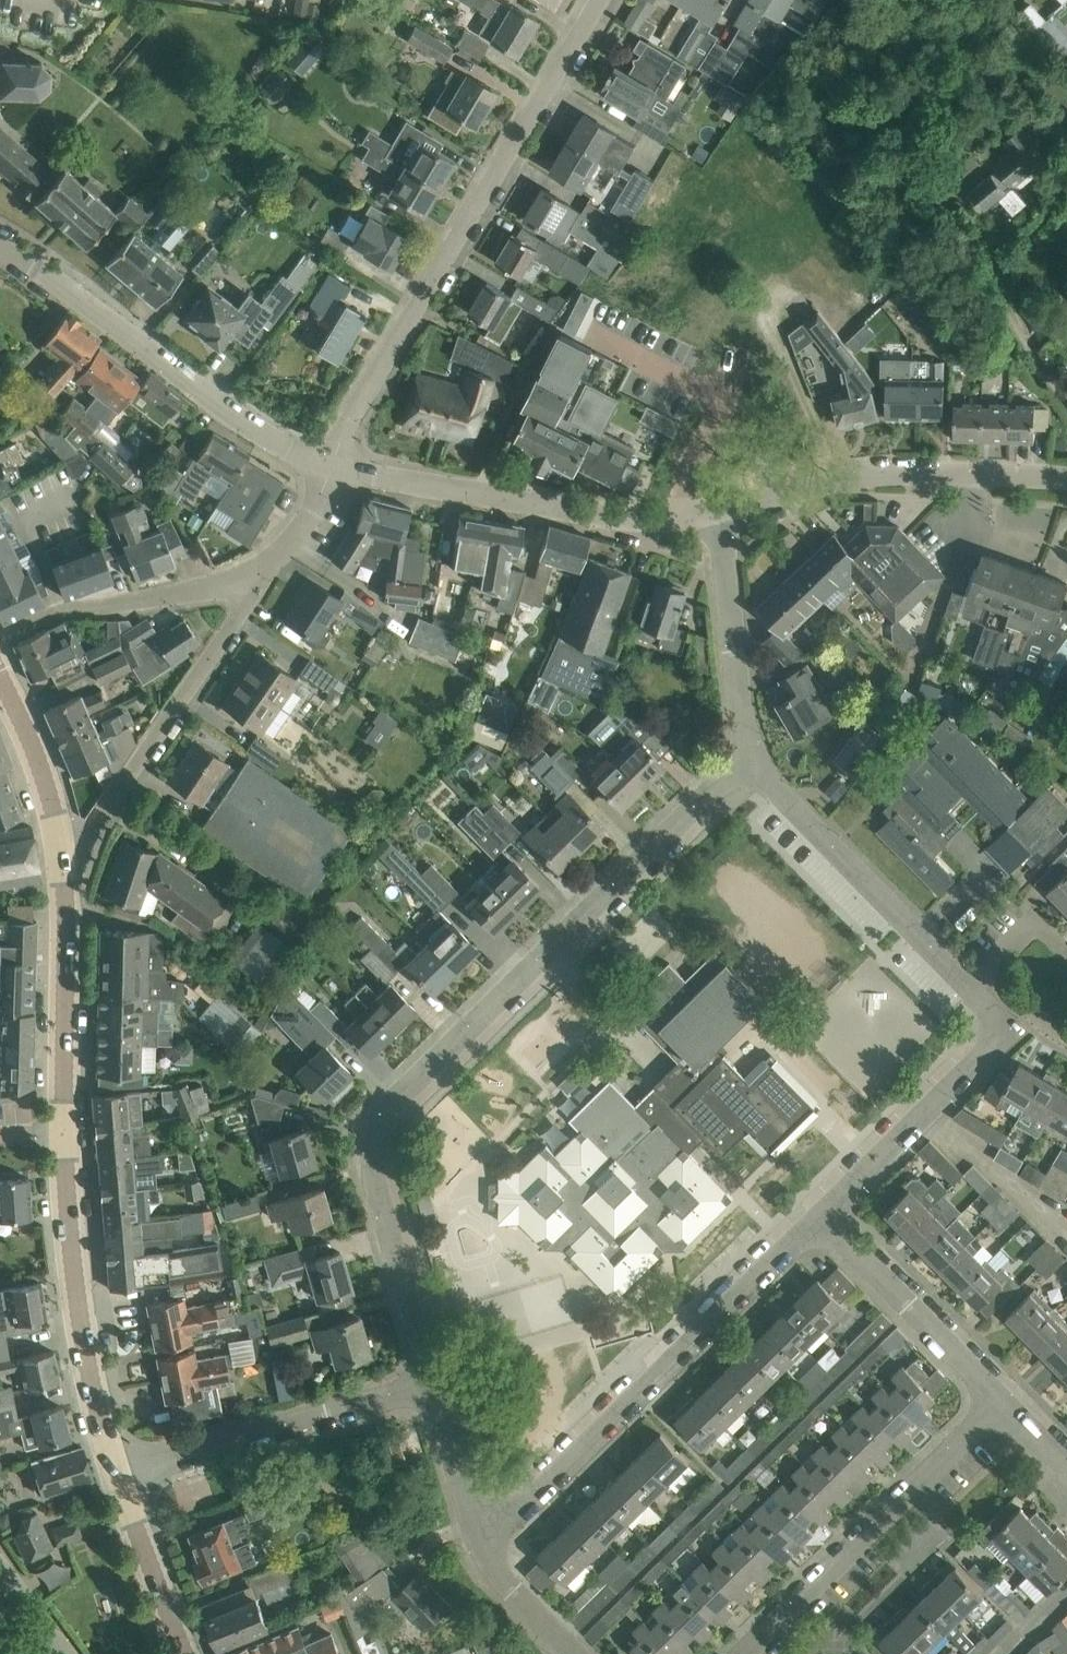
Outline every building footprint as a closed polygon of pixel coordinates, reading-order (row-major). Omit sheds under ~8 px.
[(240,7),(254,9),(255,0),(241,0),(240,7)] [(293,13),(305,15),(307,5),(307,0),(296,0),(293,13)] [(537,20),(512,5),(510,8),(497,0),(487,0),(475,20),(484,26),(480,34),(492,41),(492,42),(516,56),(516,55),(515,54),(534,21),(536,22),(537,20)] [(637,5),(660,20),(672,0),(680,5),(683,0),(640,0),(637,5)] [(701,17),(695,27),(694,26),(683,43),(685,43),(677,55),(698,68),(715,40),(706,35),(725,4),(727,5),(729,0),(683,0),(680,5),(701,17)] [(721,59),(737,69),(747,52),(774,67),(785,54),(803,34),(780,20),(790,4),(815,19),(825,4),(818,0),(750,0),(748,2),(752,4),(739,26),(740,27),(727,48),(721,59)] [(1037,29),(1047,20),(1044,16),(1043,17),(1033,7),(1024,15),(1037,29)] [(633,10),(625,24),(649,38),(657,25),(633,10)] [(407,39),(425,51),(444,63),(452,50),(414,27),(407,39)] [(479,58),(488,44),(465,30),(456,45),(479,58)] [(312,33),(299,48),(314,62),(327,47),(312,33)] [(667,98),(686,66),(640,39),(633,50),(642,56),(644,65),(638,67),(640,72),(635,80),(667,98)] [(1,98),(0,97),(2,95),(11,95),(11,97),(14,97),(14,95),(24,95),(24,97),(27,97),(27,95),(37,95),(37,98),(40,97),(39,94),(47,87),(50,89),(51,87),(49,86),(50,74),(53,74),(53,71),(49,72),(44,64),(44,62),(41,61),(41,64),(31,63),(31,60),(28,60),(28,63),(18,62),(18,60),(15,59),(15,62),(5,62),(4,59),(2,60),(2,62),(0,64),(0,101),(1,98)] [(721,59),(711,75),(728,85),(738,69),(737,69),(721,59)] [(667,99),(667,98),(635,80),(615,68),(612,73),(611,72),(607,77),(609,78),(601,91),(640,115),(634,125),(662,141),(673,122),(647,106),(655,92),(667,99)] [(278,69),(260,91),(273,103),(292,81),(278,69)] [(437,98),(428,115),(455,132),(462,121),(473,127),(494,92),(475,81),(466,75),(465,78),(451,70),(444,81),(447,83),(458,89),(448,105),(437,98)] [(681,90),(672,105),(680,109),(689,95),(681,90)] [(584,116),(568,143),(598,161),(598,160),(618,172),(622,165),(634,146),(615,135),(616,133),(584,114),(583,115),(584,116)] [(85,246),(100,229),(114,213),(115,212),(96,195),(102,189),(88,177),(83,183),(64,167),(55,176),(0,127),(0,170),(85,246)] [(1004,141),(1012,149),(994,165),(997,169),(967,194),(982,212),(1046,158),(1020,127),(1004,141)] [(369,147),(437,188),(451,164),(452,165),(453,164),(435,153),(440,144),(415,129),(402,150),(377,135),(369,147)] [(634,173),(622,165),(618,172),(598,160),(598,161),(568,143),(551,171),(581,189),(582,188),(592,194),(588,200),(610,213),(628,225),(655,180),(636,169),(634,173)] [(397,180),(389,193),(423,214),(423,213),(422,212),(437,188),(369,147),(362,159),(397,180)] [(628,225),(610,213),(588,200),(580,212),(570,206),(570,205),(543,188),(525,219),(552,235),(553,234),(564,241),(574,225),(578,227),(575,233),(599,248),(588,265),(607,277),(611,271),(614,273),(631,252),(626,248),(637,230),(628,225)] [(115,212),(114,213),(133,230),(146,214),(128,198),(115,212)] [(365,221),(351,244),(355,246),(364,252),(364,253),(370,257),(389,268),(407,238),(383,224),(388,215),(370,204),(361,219),(365,221)] [(189,225),(169,208),(165,213),(159,208),(149,220),(158,228),(152,235),(155,237),(148,245),(154,251),(161,242),(169,249),(189,225)] [(513,234),(496,262),(515,273),(520,277),(533,256),(559,272),(563,266),(569,255),(560,250),(542,239),(522,227),(517,236),(513,234)] [(319,242),(341,255),(349,241),(327,228),(319,242)] [(106,264),(155,306),(182,274),(154,251),(148,245),(133,232),(106,264)] [(304,254),(286,279),(298,288),(302,291),(320,266),(304,254)] [(307,308),(332,323),(316,351),(337,363),(365,315),(345,303),(342,306),(335,302),(339,295),(343,297),(350,285),(329,272),(307,308)] [(207,286),(185,317),(198,327),(206,333),(202,337),(218,348),(232,330),(246,341),(259,323),(260,322),(268,328),(298,288),(286,279),(282,276),(262,304),(248,293),(236,308),(207,286)] [(490,326),(485,335),(500,344),(523,306),(512,299),(513,298),(487,282),(469,313),(490,326)] [(583,292),(579,300),(591,306),(595,298),(583,292)] [(579,300),(575,308),(587,314),(591,306),(579,300)] [(548,304),(541,316),(550,322),(558,310),(548,304)] [(933,306),(924,314),(938,328),(946,320),(933,306)] [(575,308),(571,315),(583,321),(587,314),(575,308)] [(819,310),(788,334),(795,353),(815,337),(839,368),(844,393),(832,395),(835,405),(839,426),(878,418),(873,396),(871,387),(870,385),(874,382),(819,310)] [(42,407),(53,394),(53,395),(76,367),(77,368),(100,338),(80,323),(82,321),(68,311),(43,344),(60,357),(39,382),(30,389),(42,407)] [(571,315),(567,323),(579,329),(583,321),(571,315)] [(567,323),(563,331),(575,337),(579,329),(567,323)] [(530,412),(514,443),(524,448),(535,454),(531,464),(539,468),(548,472),(553,463),(574,473),(578,465),(595,431),(601,434),(619,399),(615,397),(612,396),(591,386),(602,364),(606,357),(581,344),(561,334),(547,362),(545,366),(546,366),(545,368),(540,378),(539,377),(533,389),(523,409),(530,412)] [(513,362),(469,338),(458,360),(476,366),(474,371),(464,368),(458,385),(418,374),(403,427),(472,444),(472,443),(473,443),(486,405),(487,405),(494,378),(503,381),(503,378),(508,377),(513,362)] [(120,364),(100,349),(77,379),(97,395),(120,364)] [(606,357),(602,364),(612,369),(615,363),(616,362),(606,357)] [(882,378),(886,378),(885,418),(923,418),(923,399),(907,399),(907,360),(882,360),(882,378)] [(923,399),(923,418),(943,418),(943,361),(907,360),(907,399),(923,399)] [(79,446),(85,451),(98,437),(111,449),(114,445),(110,426),(107,423),(140,379),(120,364),(97,395),(87,409),(74,425),(65,437),(76,449),(79,446)] [(183,398),(150,372),(128,401),(162,426),(183,398)] [(60,415),(74,425),(87,409),(73,398),(60,415)] [(953,439),(980,440),(981,403),(963,403),(963,406),(954,406),(953,439)] [(980,440),(1007,441),(1008,404),(989,404),(989,407),(981,406),(981,403),(980,440)] [(1008,404),(1007,441),(1034,441),(1034,429),(1035,408),(1035,405),(1016,404),(1016,407),(1008,407),(1008,404)] [(1035,408),(1034,429),(1048,430),(1049,405),(1035,405),(1035,408)] [(665,414),(658,428),(674,436),(681,422),(665,414)] [(44,416),(33,421),(40,436),(55,428),(44,416)] [(173,467),(156,481),(161,491),(166,498),(174,504),(182,493),(193,500),(200,488),(210,471),(229,483),(219,500),(216,505),(205,522),(226,535),(243,545),(247,539),(257,523),(281,484),(283,484),(283,483),(245,460),(249,454),(213,431),(201,450),(196,458),(194,457),(184,473),(173,467)] [(595,431),(578,465),(602,478),(616,485),(617,484),(631,491),(641,471),(627,464),(634,450),(632,449),(619,443),(606,436),(601,434),(595,431)] [(111,449),(98,437),(85,451),(120,483),(133,491),(142,485),(141,476),(133,469),(111,449)] [(14,443),(0,449),(0,489),(8,485),(7,484),(21,478),(15,465),(23,461),(14,443)] [(377,556),(386,557),(381,599),(395,601),(394,608),(415,611),(418,585),(424,551),(417,550),(419,539),(414,537),(416,522),(407,520),(410,508),(370,497),(362,502),(355,530),(350,528),(330,559),(350,572),(356,561),(372,568),(377,556)] [(121,499),(109,504),(112,514),(111,515),(125,553),(128,559),(132,570),(135,579),(154,572),(142,538),(141,538),(135,524),(131,526),(126,513),(121,499)] [(138,508),(126,513),(131,526),(135,524),(141,538),(142,538),(154,572),(174,565),(172,559),(187,552),(170,517),(168,519),(157,524),(160,531),(153,534),(147,520),(143,521),(138,508)] [(460,515),(450,569),(481,575),(483,568),(489,569),(491,553),(485,552),(491,521),(460,515)] [(479,584),(479,588),(501,594),(497,608),(512,613),(516,599),(523,575),(523,572),(507,569),(509,556),(517,557),(518,548),(522,526),(491,521),(485,552),(491,553),(489,569),(483,568),(481,575),(479,584)] [(2,621),(18,613),(19,615),(32,609),(32,607),(43,601),(41,597),(48,594),(43,580),(35,584),(27,568),(23,570),(0,522),(0,617),(2,621)] [(589,537),(549,525),(535,573),(547,577),(551,563),(579,571),(589,537)] [(867,525),(844,546),(861,563),(851,572),(870,591),(878,600),(889,589),(881,580),(888,573),(882,566),(896,554),(891,549),(906,535),(898,526),(867,525)] [(834,535),(757,607),(775,626),(761,640),(785,664),(800,650),(785,635),(824,598),(837,586),(847,596),(859,584),(867,593),(870,591),(851,572),(861,563),(844,546),(834,535)] [(889,589),(878,600),(896,619),(897,620),(897,619),(928,590),(944,575),(906,535),(891,549),(896,554),(882,566),(888,573),(881,580),(889,589)] [(101,547),(100,544),(62,558),(57,544),(45,549),(63,597),(82,591),(83,595),(99,589),(98,585),(113,579),(105,560),(116,556),(112,543),(101,547)] [(125,553),(116,556),(123,574),(132,570),(128,559),(125,553)] [(962,616),(985,624),(972,660),(990,666),(1001,670),(1033,681),(1035,682),(1038,677),(1066,636),(1066,629),(1056,625),(1060,618),(1061,616),(1055,614),(1058,607),(1066,584),(1038,574),(1024,569),(984,555),(969,597),(962,616)] [(602,654),(629,573),(589,558),(576,596),(574,595),(541,677),(602,705),(618,661),(602,654)] [(523,575),(516,599),(529,602),(539,605),(545,581),(533,578),(523,575)] [(325,623),(341,600),(307,578),(300,590),(303,592),(285,620),(304,633),(305,641),(314,647),(325,644),(329,637),(325,623)] [(651,598),(646,597),(635,632),(637,637),(649,641),(653,638),(655,632),(660,634),(656,646),(658,647),(679,654),(687,630),(673,626),(684,592),(656,583),(651,598)] [(372,632),(381,619),(361,604),(352,616),(372,632)] [(198,641),(183,619),(170,627),(168,624),(144,639),(141,641),(151,657),(157,665),(167,658),(171,665),(187,654),(185,650),(198,641)] [(13,645),(30,681),(79,656),(62,622),(45,630),(45,629),(13,645)] [(141,641),(144,639),(135,624),(120,634),(122,650),(131,666),(132,668),(151,657),(141,641)] [(446,628),(436,653),(455,660),(465,636),(458,633),(446,628)] [(1038,677),(1049,684),(1051,686),(1059,674),(1062,670),(1060,669),(1066,659),(1066,637),(1066,636),(1038,677)] [(122,650),(120,647),(116,637),(84,653),(91,665),(122,650)] [(122,650),(91,665),(99,682),(131,666),(122,650)] [(240,679),(278,705),(296,678),(259,652),(240,679)] [(309,658),(299,672),(335,697),(345,683),(309,658)] [(834,713),(807,666),(769,688),(796,735),(834,713)] [(547,712),(560,685),(556,683),(547,679),(541,677),(538,675),(526,700),(547,712)] [(259,731),(261,728),(273,737),(289,713),(278,705),(240,679),(222,705),(259,731)] [(888,733),(915,695),(895,681),(868,719),(888,733)] [(970,702),(940,692),(942,687),(922,681),(917,696),(936,705),(964,719),(970,702)] [(55,733),(89,718),(87,713),(105,704),(99,692),(81,700),(79,695),(45,711),(55,733)] [(380,709),(371,722),(375,724),(389,733),(398,720),(380,709)] [(468,736),(500,749),(511,722),(479,709),(468,736)] [(104,729),(95,732),(89,718),(55,733),(64,754),(123,728),(117,715),(101,722),(104,729)] [(599,744),(613,758),(640,786),(660,766),(661,767),(662,765),(640,743),(654,729),(627,715),(627,716),(618,724),(620,726),(619,727),(601,744),(600,743),(599,744)] [(899,793),(939,832),(955,817),(950,811),(964,797),(1000,833),(1032,802),(947,716),(932,731),(924,723),(908,739),(915,747),(900,763),(907,770),(892,786),(899,793)] [(863,720),(834,760),(856,776),(857,777),(866,764),(886,736),(863,720)] [(123,728),(64,754),(74,776),(108,760),(104,752),(128,741),(123,728)] [(5,768),(11,765),(0,735),(0,770),(5,768)] [(253,737),(243,752),(287,782),(297,768),(253,737)] [(195,742),(169,781),(212,810),(199,830),(303,902),(352,830),(266,770),(247,758),(238,772),(195,742)] [(478,743),(462,759),(474,771),(486,759),(494,768),(501,756),(478,743)] [(563,750),(553,759),(573,780),(582,770),(563,750)] [(546,752),(530,768),(556,794),(553,797),(558,801),(556,802),(557,803),(546,815),(578,848),(600,826),(585,811),(564,789),(573,780),(553,759),(546,752)] [(620,806),(640,786),(613,758),(592,780),(619,808),(620,806)] [(5,768),(0,770),(0,805),(16,799),(5,768)] [(1032,802),(1000,833),(989,845),(996,852),(992,857),(1009,873),(1024,858),(1032,866),(1064,834),(1056,826),(1066,815),(1066,806),(1048,786),(1032,802)] [(471,801),(511,841),(520,832),(481,791),(471,801)] [(947,840),(939,832),(899,793),(884,809),(892,816),(876,832),(938,895),(955,879),(932,856),(947,840)] [(23,817),(16,799),(0,805),(0,826),(23,817)] [(497,860),(493,864),(499,871),(489,881),(516,909),(538,887),(502,849),(511,841),(474,804),(462,815),(466,819),(467,818),(481,833),(476,838),(497,860)] [(533,825),(523,835),(541,854),(557,869),(578,848),(546,815),(534,827),(533,825)] [(10,830),(0,832),(0,887),(13,885),(14,889),(42,884),(31,826),(10,830)] [(122,841),(104,896),(115,899),(112,910),(132,917),(135,918),(145,887),(157,895),(178,910),(170,921),(197,940),(205,929),(224,901),(156,852),(143,847),(122,841)] [(1060,878),(1047,891),(1066,910),(1066,909),(1066,855),(1063,851),(1048,865),(1060,878)] [(438,892),(447,902),(458,892),(430,864),(421,874),(438,892)] [(402,876),(427,903),(438,892),(421,874),(413,866),(402,876)] [(516,909),(489,881),(478,892),(471,886),(460,897),(493,931),(516,909)] [(230,959),(271,990),(300,952),(284,941),(303,916),(270,891),(266,897),(280,908),(265,926),(259,921),(230,959)] [(363,939),(363,940),(371,948),(382,937),(361,916),(360,917),(350,907),(340,916),(363,939)] [(415,931),(427,943),(454,970),(476,948),(437,909),(415,931)] [(34,978),(36,921),(2,920),(0,921),(0,977),(34,978)] [(100,930),(98,992),(119,992),(118,995),(142,995),(157,998),(171,999),(183,1001),(183,981),(165,978),(165,970),(162,970),(162,937),(156,932),(147,932),(147,931),(100,930)] [(371,948),(363,940),(356,946),(364,955),(360,958),(384,983),(394,973),(371,948)] [(432,992),(454,970),(427,943),(416,954),(404,942),(393,952),(432,992)] [(638,1007),(631,1013),(678,1062),(684,1067),(691,1061),(697,1067),(716,1050),(765,1002),(765,1001),(730,966),(715,951),(702,964),(686,980),(669,963),(637,994),(644,1001),(638,1007)] [(33,1012),(34,978),(0,977),(0,1012),(33,1012)] [(392,1031),(414,1009),(390,984),(378,996),(365,983),(354,993),(392,1031)] [(286,1032),(309,1009),(296,995),(286,986),(270,1014),(286,1032)] [(333,1033),(342,1025),(369,1053),(392,1031),(354,993),(335,1012),(320,998),(318,1000),(303,986),(296,995),(309,1009),(333,1033)] [(119,992),(98,992),(97,1030),(118,1031),(118,1018),(139,1018),(139,1030),(156,1030),(157,998),(142,995),(118,995),(119,992)] [(217,993),(198,1017),(217,1036),(240,1056),(262,1029),(217,993)] [(32,1085),(34,1012),(33,1012),(0,1012),(0,1093),(32,1085)] [(118,1031),(97,1030),(96,1074),(97,1074),(97,1089),(143,1085),(143,1074),(139,1074),(140,1045),(156,1045),(156,1037),(156,1030),(139,1030),(139,1018),(118,1018),(118,1031)] [(311,1058),(297,1072),(323,1098),(350,1072),(308,1028),(295,1041),(311,1058)] [(156,1037),(156,1045),(170,1045),(171,1030),(156,1030),(156,1037)] [(208,1033),(189,1032),(188,1046),(209,1047),(209,1044),(208,1043),(208,1033)] [(489,1183),(489,1208),(500,1209),(500,1221),(520,1221),(545,1248),(557,1236),(568,1247),(566,1249),(615,1299),(664,1250),(662,1247),(673,1236),(683,1247),(683,1246),(733,1198),(689,1153),(686,1150),(693,1143),(696,1146),(705,1137),(723,1155),(744,1135),(747,1132),(766,1152),(770,1156),(774,1152),(808,1118),(808,1112),(804,1112),(804,1100),(809,1100),(809,1094),(775,1060),(771,1055),(767,1060),(747,1079),(744,1076),(733,1064),(724,1056),(723,1057),(716,1050),(697,1067),(691,1061),(684,1067),(678,1062),(654,1086),(655,1086),(666,1098),(647,1117),(635,1105),(635,1104),(633,1106),(617,1090),(610,1097),(601,1088),(569,1120),(580,1131),(556,1155),(546,1145),(520,1171),(500,1171),(500,1183),(489,1183)] [(999,1071),(985,1096),(997,1103),(1003,1094),(1012,1100),(1007,1109),(1018,1117),(1024,1107),(1042,1077),(1019,1063),(1011,1078),(999,1071)] [(571,1072),(559,1084),(568,1094),(580,1081),(571,1072)] [(1042,1077),(1024,1107),(1037,1115),(1028,1129),(1028,1130),(1033,1133),(1038,1136),(1044,1125),(1064,1091),(1057,1086),(1055,1085),(1058,1080),(1047,1073),(1045,1072),(1042,1077)] [(176,1103),(182,1120),(211,1110),(201,1084),(189,1089),(186,1083),(171,1089),(176,1103)] [(257,1086),(254,1095),(254,1096),(258,1095),(273,1100),(275,1092),(257,1086)] [(171,1089),(160,1090),(161,1104),(176,1103),(171,1089)] [(1044,1125),(1050,1129),(1054,1131),(1057,1127),(1066,1133),(1066,1092),(1064,1091),(1044,1125)] [(146,1123),(175,1117),(174,1104),(161,1107),(136,1109),(134,1092),(126,1093),(92,1096),(95,1129),(146,1123)] [(254,1096),(250,1097),(257,1122),(269,1119),(280,1116),(284,1103),(273,1100),(258,1095),(254,1096)] [(1000,1147),(1008,1135),(985,1121),(977,1133),(1000,1147)] [(146,1133),(146,1123),(95,1129),(98,1160),(131,1158),(152,1155),(150,1133),(146,1133)] [(263,1141),(270,1139),(280,1173),(314,1163),(304,1129),(279,1136),(276,1124),(260,1129),(263,1141)] [(963,1174),(929,1140),(918,1151),(952,1185),(963,1174)] [(1023,1160),(1000,1147),(993,1159),(1016,1172),(1023,1160)] [(188,1151),(176,1152),(178,1171),(194,1169),(188,1151)] [(152,1155),(131,1158),(98,1160),(101,1192),(151,1188),(149,1171),(154,1170),(152,1155)] [(1027,1162),(1020,1175),(1050,1193),(1064,1170),(1052,1163),(1046,1173),(1027,1162)] [(973,1165),(963,1174),(982,1193),(991,1184),(973,1165)] [(1064,1170),(1050,1193),(1062,1200),(1066,1192),(1066,1172),(1064,1170)] [(9,1219),(31,1218),(28,1178),(0,1180),(0,1220),(9,1219)] [(904,1232),(932,1204),(947,1189),(936,1178),(928,1186),(920,1178),(912,1178),(904,1185),(909,1190),(885,1213),(904,1232)] [(200,1182),(184,1184),(186,1200),(205,1197),(200,1182)] [(425,1224),(438,1221),(428,1187),(415,1191),(425,1224)] [(153,1188),(151,1188),(101,1192),(103,1224),(157,1220),(153,1188)] [(329,1218),(321,1189),(268,1204),(272,1218),(287,1214),(292,1229),(329,1218)] [(991,1221),(1010,1202),(1000,1192),(981,1211),(991,1221)] [(221,1204),(226,1219),(260,1209),(256,1195),(221,1204)] [(1019,1212),(1010,1202),(991,1221),(1000,1231),(1019,1212)] [(908,1242),(919,1254),(947,1227),(937,1217),(941,1213),(932,1204),(904,1232),(911,1239),(908,1242)] [(103,1224),(106,1256),(170,1250),(169,1237),(181,1236),(180,1218),(157,1220),(103,1224)] [(957,1237),(947,1227),(919,1254),(931,1266),(934,1262),(941,1269),(969,1242),(961,1233),(957,1237)] [(1056,1249),(1046,1239),(1027,1258),(1037,1268),(1056,1249)] [(221,1267),(217,1241),(170,1250),(106,1256),(109,1288),(143,1286),(168,1283),(167,1277),(221,1267)] [(969,1242),(941,1269),(959,1288),(983,1264),(974,1254),(978,1250),(969,1242)] [(313,1259),(309,1247),(264,1260),(271,1286),(310,1274),(317,1299),(350,1289),(339,1252),(313,1259)] [(1066,1259),(1056,1249),(1037,1268),(1047,1278),(1066,1259)] [(994,1275),(983,1264),(959,1288),(978,1307),(988,1298),(997,1307),(1020,1285),(1002,1267),(994,1275)] [(818,1280),(797,1300),(824,1327),(829,1332),(850,1312),(840,1302),(857,1286),(838,1267),(821,1283),(818,1280)] [(0,1289),(0,1361),(9,1360),(6,1336),(40,1331),(39,1319),(46,1318),(40,1283),(0,1289)] [(1025,1336),(1053,1309),(1034,1289),(1006,1317),(1025,1336)] [(151,1327),(234,1311),(246,1309),(244,1296),(185,1307),(183,1298),(146,1305),(151,1327)] [(804,1347),(824,1327),(797,1300),(777,1320),(804,1347)] [(1066,1332),(1066,1323),(1053,1309),(1025,1336),(1044,1355),(1066,1332)] [(151,1327),(155,1349),(192,1342),(190,1332),(237,1323),(234,1311),(151,1327)] [(845,1348),(847,1350),(855,1358),(892,1322),(882,1311),(845,1348)] [(309,1335),(303,1314),(266,1324),(268,1330),(249,1335),(250,1337),(256,1363),(287,1356),(285,1347),(273,1350),(272,1346),(309,1335)] [(311,1331),(316,1348),(330,1344),(335,1363),(368,1353),(358,1318),(311,1331)] [(784,1367),(804,1347),(777,1320),(757,1339),(784,1367)] [(860,1362),(867,1369),(869,1371),(889,1352),(891,1354),(908,1338),(897,1326),(860,1362)] [(1044,1355),(1062,1373),(1066,1369),(1066,1332),(1044,1355)] [(483,1335),(466,1340),(469,1353),(487,1348),(483,1335)] [(254,1363),(256,1363),(250,1337),(228,1341),(230,1353),(224,1354),(224,1356),(195,1361),(193,1351),(157,1358),(161,1380),(227,1368),(254,1363)] [(784,1367),(757,1339),(737,1359),(764,1387),(784,1367)] [(826,1370),(834,1378),(855,1358),(847,1350),(826,1370)] [(31,1356),(0,1363),(0,1374),(19,1370),(23,1389),(59,1381),(53,1351),(31,1356)] [(744,1407),(764,1387),(737,1359),(717,1379),(744,1407)] [(899,1383),(889,1393),(914,1418),(921,1426),(932,1415),(925,1408),(934,1398),(932,1396),(949,1379),(937,1368),(930,1376),(914,1360),(906,1369),(902,1365),(892,1376),(899,1383)] [(846,1389),(867,1369),(860,1362),(840,1382),(846,1389)] [(229,1381),(227,1368),(161,1380),(165,1402),(179,1399),(179,1402),(178,1403),(181,1421),(221,1413),(215,1384),(229,1381)] [(834,1378),(826,1370),(806,1390),(814,1398),(834,1378)] [(724,1426),(744,1407),(717,1379),(697,1399),(724,1426)] [(846,1389),(840,1382),(820,1402),(827,1408),(846,1389)] [(914,1418),(889,1393),(882,1385),(872,1396),(879,1402),(869,1412),(894,1438),(902,1445),(912,1435),(905,1427),(914,1418)] [(14,1406),(10,1389),(0,1391),(0,1408),(14,1406)] [(814,1398),(806,1390),(786,1409),(794,1418),(814,1398)] [(724,1426),(697,1399),(676,1419),(703,1447),(714,1436),(723,1446),(733,1436),(724,1426)] [(807,1428),(827,1408),(820,1402),(800,1421),(807,1428)] [(859,1422),(849,1432),(874,1457),(882,1465),(892,1455),(885,1447),(894,1438),(869,1412),(862,1405),(852,1415),(859,1422)] [(14,1406),(0,1408),(0,1439),(20,1434),(25,1449),(69,1438),(61,1406),(17,1417),(14,1406)] [(794,1418),(786,1409),(766,1429),(774,1437),(794,1418)] [(780,1441),(787,1448),(807,1428),(800,1421),(780,1441)] [(874,1457),(849,1432),(842,1425),(832,1434),(839,1441),(829,1451),(862,1484),(873,1474),(865,1466),(874,1457)] [(774,1437),(766,1429),(746,1449),(754,1457),(774,1437)] [(640,1454),(667,1482),(688,1462),(661,1434),(640,1454)] [(389,1440),(396,1466),(407,1462),(399,1437),(389,1440)] [(767,1467),(787,1448),(780,1441),(760,1461),(767,1467)] [(829,1451),(822,1444),(812,1454),(819,1461),(809,1470),(834,1496),(842,1504),(852,1494),(854,1496),(864,1486),(862,1484),(829,1451)] [(92,1479),(82,1447),(49,1455),(32,1461),(42,1495),(92,1479)] [(754,1457),(746,1449),(727,1468),(719,1459),(712,1466),(728,1483),(754,1457)] [(620,1474),(647,1502),(667,1482),(640,1454),(620,1474)] [(760,1461),(740,1480),(747,1487),(767,1467),(760,1461)] [(834,1496),(809,1470),(803,1464),(793,1473),(799,1480),(789,1490),(814,1516),(822,1524),(833,1513),(825,1505),(834,1496)] [(600,1494),(627,1522),(647,1502),(620,1474),(600,1494)] [(715,1479),(689,1504),(697,1512),(723,1487),(715,1479)] [(721,1500),(727,1506),(747,1487),(740,1480),(721,1500)] [(805,1525),(814,1516),(789,1490),(783,1483),(773,1493),(780,1500),(770,1509),(802,1543),(813,1533),(805,1525)] [(295,1503),(288,1484),(244,1500),(250,1519),(295,1503)] [(580,1514),(607,1541),(627,1522),(600,1494),(580,1514)] [(721,1500),(701,1519),(707,1526),(727,1506),(721,1500)] [(759,1520),(750,1529),(774,1555),(782,1563),(792,1553),(794,1555),(804,1545),(802,1543),(770,1509),(763,1503),(753,1513),(759,1520)] [(697,1512),(689,1504),(669,1524),(677,1532),(697,1512)] [(1004,1561),(1011,1554),(1045,1521),(1036,1511),(1030,1518),(1020,1508),(1010,1518),(1001,1509),(976,1534),(1004,1561)] [(24,1558),(51,1546),(36,1512),(21,1519),(26,1529),(14,1535),(24,1558)] [(560,1533),(587,1561),(607,1541),(580,1514),(560,1533)] [(205,1582),(242,1567),(258,1561),(250,1540),(244,1542),(242,1536),(249,1533),(242,1515),(191,1535),(201,1561),(197,1563),(205,1582)] [(701,1519),(681,1539),(687,1545),(707,1526),(701,1519)] [(1029,1573),(1066,1536),(1057,1526),(1054,1529),(1045,1521),(1011,1554),(1029,1573)] [(765,1564),(774,1555),(750,1529),(743,1522),(733,1532),(739,1539),(730,1548),(763,1582),(773,1572),(765,1564)] [(52,1528),(55,1546),(80,1539),(77,1524),(52,1528)] [(669,1524),(649,1544),(657,1552),(677,1532),(669,1524)] [(360,1583),(382,1568),(385,1565),(383,1564),(387,1561),(400,1549),(380,1527),(367,1539),(354,1545),(341,1555),(360,1583)] [(561,1576),(566,1581),(587,1561),(560,1533),(539,1554),(542,1557),(526,1573),(544,1592),(561,1576)] [(1029,1573),(1048,1592),(1066,1574),(1066,1536),(1029,1573)] [(681,1539),(661,1558),(667,1565),(687,1545),(681,1539)] [(763,1582),(730,1548),(723,1542),(713,1552),(719,1559),(710,1568),(735,1594),(742,1602),(753,1591),(745,1583),(754,1574),(763,1582)] [(657,1552),(649,1544),(629,1564),(637,1572),(657,1552)] [(667,1565),(661,1558),(641,1578),(647,1585),(667,1565)] [(981,1583),(988,1577),(970,1558),(963,1564),(981,1583)] [(246,1578),(249,1586),(203,1605),(220,1646),(269,1626),(255,1595),(293,1579),(292,1576),(301,1572),(296,1560),(286,1564),(285,1562),(246,1578)] [(690,1587),(715,1614),(722,1621),(733,1611),(725,1603),(735,1594),(710,1568),(703,1561),(693,1571),(700,1578),(690,1587)] [(629,1564),(609,1584),(617,1592),(637,1572),(629,1564)] [(983,1595),(956,1567),(946,1576),(940,1570),(930,1579),(963,1613),(983,1595)] [(383,1608),(403,1589),(382,1568),(360,1583),(345,1593),(339,1595),(357,1640),(375,1624),(367,1616),(379,1604),(383,1608)] [(401,1621),(409,1613),(425,1629),(449,1606),(418,1574),(403,1589),(383,1608),(395,1621),(401,1621)] [(981,1583),(1000,1602),(1007,1595),(988,1577),(981,1583)] [(628,1604),(647,1585),(641,1578),(621,1597),(628,1604)] [(918,1604),(945,1631),(946,1631),(952,1637),(961,1629),(959,1627),(968,1617),(963,1613),(930,1579),(921,1588),(927,1594),(918,1604)] [(706,1623),(715,1614),(690,1587),(684,1581),(673,1591),(679,1598),(670,1607),(695,1633),(702,1641),(713,1630),(706,1623)] [(617,1592),(609,1584),(607,1582),(570,1618),(580,1628),(617,1592)] [(1025,1614),(1007,1595),(1000,1602),(1019,1621),(1025,1614)] [(630,1606),(628,1604),(621,1597),(601,1617),(610,1626),(630,1606)] [(695,1633),(670,1607),(664,1600),(653,1611),(660,1617),(651,1627),(675,1653),(676,1653),(689,1653),(693,1650),(686,1642),(695,1633)] [(945,1631),(918,1604),(909,1613),(902,1606),(893,1615),(926,1650),(945,1631)] [(926,1650),(893,1615),(884,1625),(890,1631),(880,1640),(893,1653),(922,1653),(926,1650)] [(985,1634),(984,1635),(994,1645),(1013,1626),(1007,1619),(988,1638),(985,1634)] [(651,1627),(644,1620),(633,1630),(641,1638),(631,1648),(637,1653),(673,1653),(675,1653),(651,1627)] [(334,1640),(331,1633),(306,1644),(298,1626),(248,1647),(230,1653),(299,1653),(334,1640)] [(1061,1641),(1055,1631),(1045,1637),(1052,1648),(1061,1641)] [(994,1645),(984,1635),(966,1653),(967,1653),(985,1653),(994,1645)] [(1045,1637),(1037,1643),(1043,1653),(1052,1648),(1045,1637)] [(474,1644),(478,1653),(496,1653),(489,1638),(474,1644)] [(334,1640),(299,1653),(340,1653),(334,1640)] [(1043,1653),(1037,1643),(1025,1653),(1044,1653),(1043,1653)]
